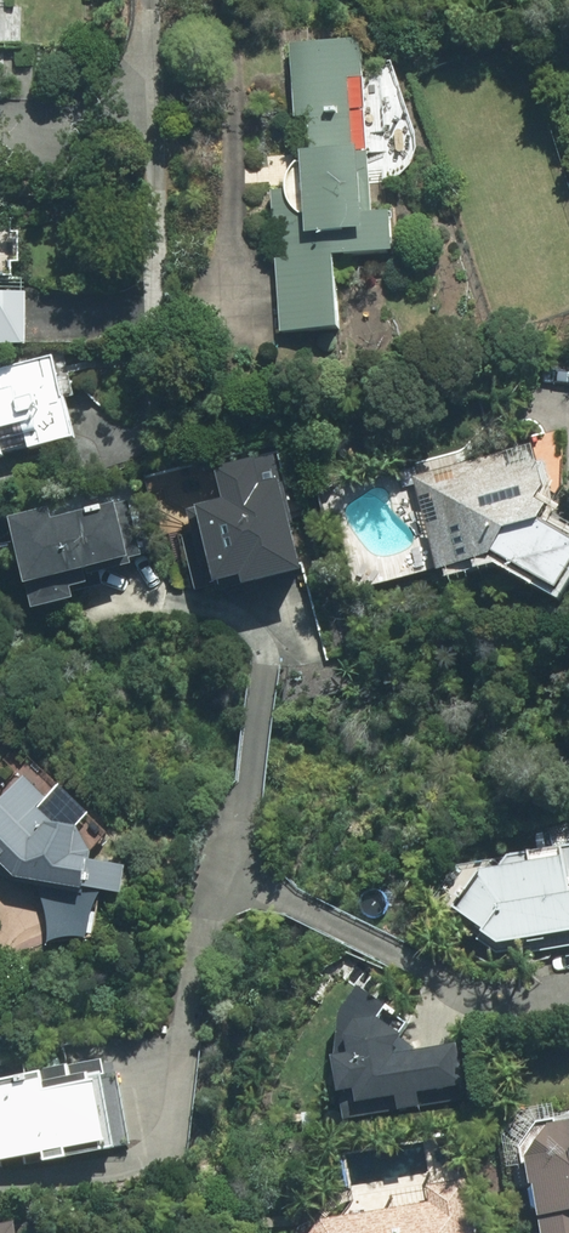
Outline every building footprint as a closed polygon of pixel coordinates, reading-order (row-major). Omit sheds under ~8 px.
[(273,189),(285,331),(344,326),(338,253),(398,249),(395,211),(374,213),(369,153),(385,152),(379,77),(363,78),(360,37),(307,41),(316,150),(308,150),(311,186),(273,189)] [(26,342),(26,293),(0,293),(0,343),(26,342)] [(58,356),(0,372),(0,461),(9,458),(4,443),(30,435),(35,451),(81,437),(58,356)] [(558,514),(540,445),(414,477),(439,572),(493,559),(568,600),(568,520),(558,514)] [(230,499),(191,509),(211,586),(247,577),(249,586),(308,572),(284,478),(228,492),(230,499)] [(14,514),(38,608),(79,597),(76,588),(93,584),(89,570),(147,555),(133,500),(59,519),(56,504),(14,514)] [(20,879),(127,894),(130,866),(94,862),(95,853),(83,827),(59,824),(41,806),(50,797),(27,776),(0,804),(0,864),(3,861),(20,879)] [(431,908),(500,953),(532,948),(533,954),(568,947),(568,850),(460,866),(431,908)] [(362,988),(344,1013),(337,1043),(346,1093),(344,1093),(348,1120),(469,1099),(459,1044),(409,1053),(407,1036),(415,1025),(362,988)] [(0,1081),(0,1169),(122,1147),(107,1062),(0,1081)] [(545,1232),(568,1232),(568,1119),(555,1122),(557,1136),(539,1139),(542,1155),(532,1157),(545,1232)] [(486,1177),(429,1186),(432,1203),(324,1220),(325,1223),(318,1232),(495,1232),(486,1177)] [(22,1222),(0,1225),(0,1232),(24,1232),(22,1222)]
